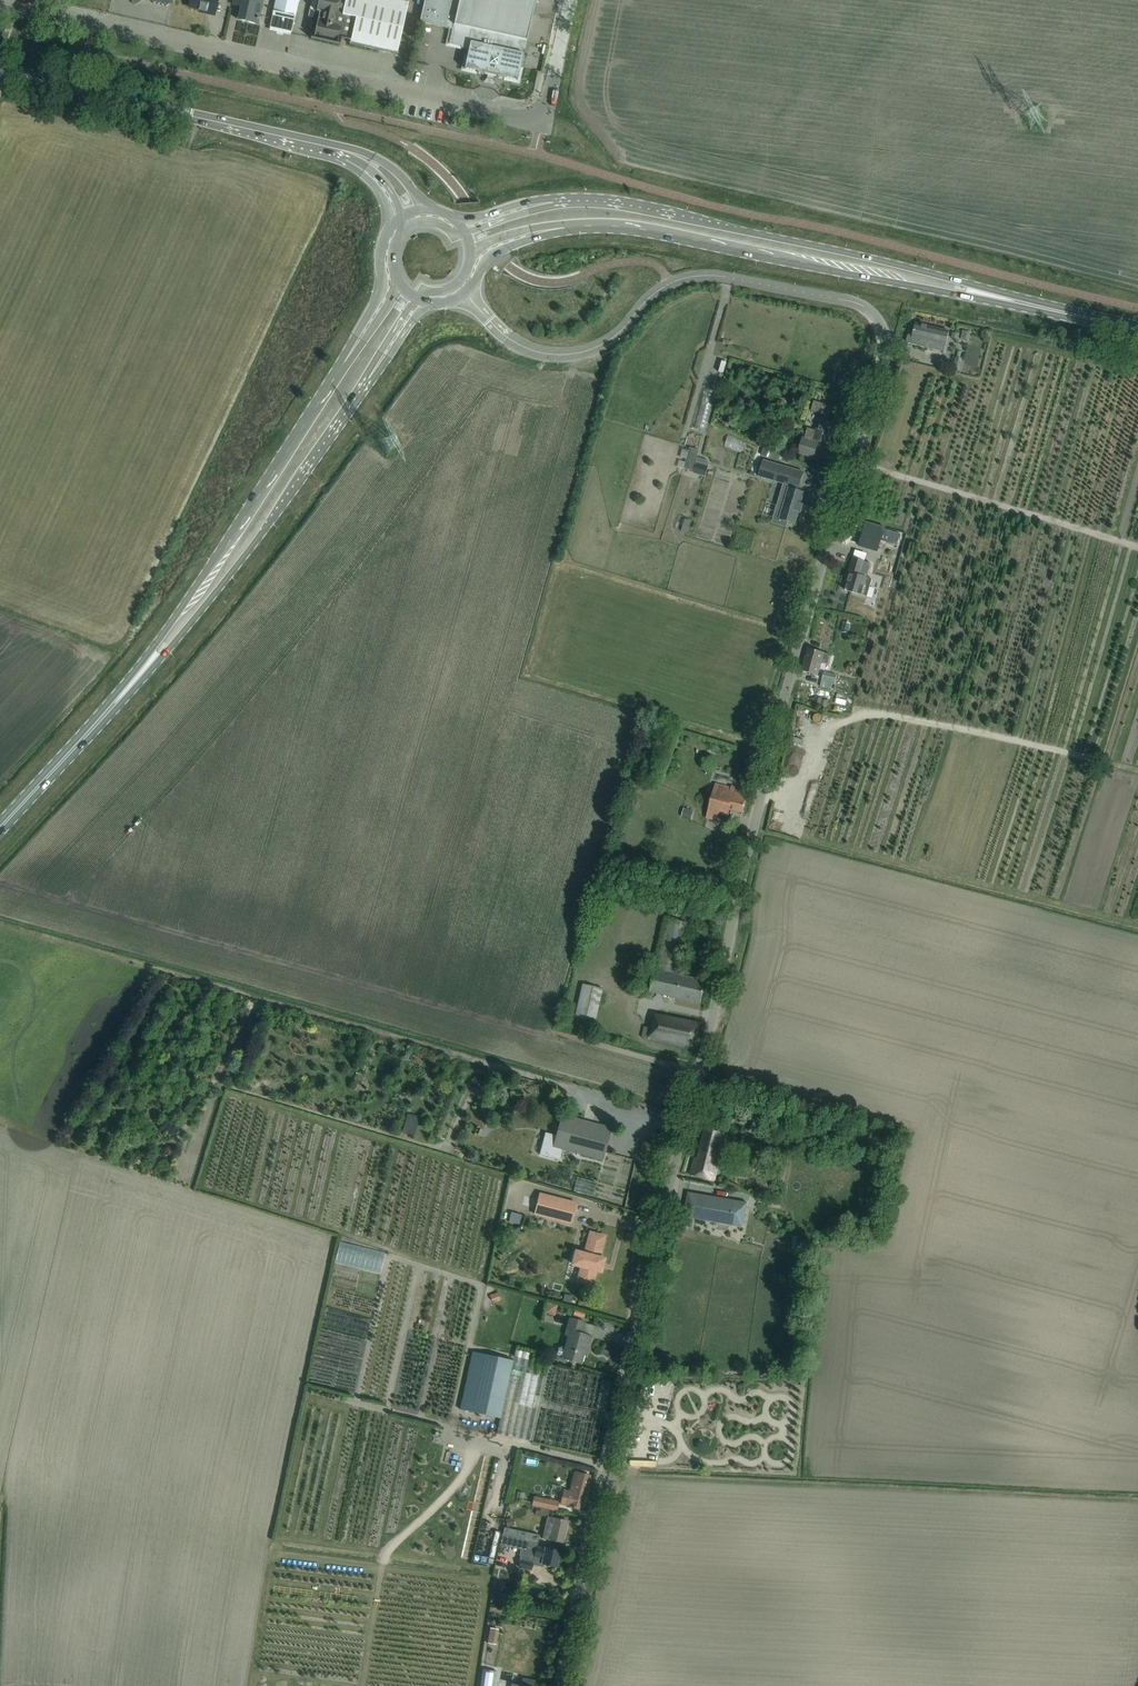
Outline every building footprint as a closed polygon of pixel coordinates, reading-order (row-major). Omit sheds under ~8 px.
[(189,7),(199,10),(199,11),(200,11),(200,10),(213,13),(213,14),(214,14),(217,4),(217,0),(190,0),(189,7)] [(242,1),(239,15),(247,17),(246,22),(257,24),(260,13),(263,0),(261,0),(239,0),(242,1)] [(269,27),(277,29),(276,32),(283,34),(283,30),(291,32),(299,0),(275,0),(269,27)] [(316,10),(320,11),(314,37),(337,42),(337,39),(350,41),(350,43),(349,43),(349,44),(397,55),(397,54),(396,54),(408,0),(319,0),(316,10)] [(419,22),(445,28),(456,30),(453,45),(461,47),(461,48),(467,49),(465,56),(467,56),(464,69),(477,72),(477,73),(484,75),(484,73),(497,76),(496,77),(504,79),(504,78),(517,81),(520,68),(521,68),(527,41),(526,41),(535,0),(424,0),(419,22)] [(919,346),(944,352),(948,331),(915,324),(913,335),(910,334),(907,336),(906,341),(908,343),(919,346)] [(832,406),(821,403),(814,401),(811,411),(822,414),(820,419),(819,418),(816,431),(807,428),(804,439),(802,438),(798,454),(813,458),(818,443),(813,441),(814,439),(828,443),(834,423),(826,420),(827,415),(829,416),(832,406)] [(689,447),(683,468),(693,470),(694,471),(696,462),(698,457),(697,457),(697,456),(699,450),(689,447)] [(773,517),(795,524),(799,512),(801,513),(803,504),(801,504),(804,492),(797,490),(797,488),(799,488),(803,472),(763,460),(758,476),(783,483),(773,517)] [(694,471),(693,473),(705,476),(708,466),(696,462),(694,471)] [(866,521),(859,545),(878,551),(881,540),(896,544),(900,533),(884,529),(884,527),(866,521)] [(856,593),(861,595),(866,596),(872,579),(867,577),(860,575),(864,561),(863,561),(853,558),(848,575),(849,575),(845,590),(856,593)] [(824,653),(808,648),(802,671),(818,675),(821,662),(827,664),(830,655),(824,653)] [(833,690),(836,675),(823,672),(820,687),(833,690)] [(815,696),(813,703),(826,706),(827,699),(815,696)] [(740,791),(733,789),(731,789),(731,788),(715,784),(706,819),(717,821),(719,813),(729,815),(730,810),(743,812),(747,796),(740,794),(740,791)] [(688,923),(677,920),(666,918),(650,992),(701,1003),(705,981),(676,975),(688,923)] [(602,988),(582,984),(575,1018),(595,1022),(602,988)] [(694,1050),(700,1024),(654,1015),(651,1029),(644,1027),(642,1038),(694,1050)] [(582,1103),(594,1106),(593,1111),(600,1112),(603,1100),(584,1096),(582,1103)] [(546,1133),(540,1154),(552,1157),(559,1159),(562,1149),(591,1157),(602,1160),(610,1128),(600,1125),(562,1115),(556,1136),(546,1133)] [(723,1133),(716,1132),(705,1129),(697,1158),(695,1158),(690,1175),(714,1181),(720,1157),(721,1158),(723,1153),(718,1152),(723,1133)] [(849,1152),(848,1162),(867,1164),(868,1154),(849,1152)] [(600,1192),(604,1178),(585,1173),(581,1186),(600,1192)] [(721,1209),(723,1199),(688,1192),(683,1217),(718,1223),(719,1219),(731,1221),(730,1224),(743,1227),(746,1203),(733,1200),(731,1211),(721,1209)] [(539,1194),(534,1213),(571,1223),(576,1204),(539,1194)] [(390,1258),(392,1253),(380,1249),(378,1254),(390,1258)] [(576,1280),(574,1288),(585,1292),(590,1294),(593,1285),(596,1286),(599,1276),(596,1275),(601,1258),(585,1253),(580,1269),(580,1270),(568,1266),(565,1276),(576,1280)] [(584,1318),(585,1312),(575,1309),(573,1315),(584,1318)] [(558,1357),(562,1358),(570,1360),(580,1363),(585,1347),(588,1348),(591,1337),(581,1334),(584,1323),(573,1320),(570,1319),(567,1330),(570,1331),(566,1347),(562,1346),(558,1348),(556,1355),(558,1357)] [(460,1410),(500,1418),(496,1434),(532,1441),(531,1444),(587,1456),(604,1377),(548,1366),(548,1364),(528,1360),(529,1353),(515,1350),(513,1361),(472,1352),(460,1410)] [(590,1476),(579,1473),(574,1472),(570,1491),(564,1489),(560,1504),(566,1506),(571,1507),(581,1510),(590,1476)] [(532,1506),(550,1510),(557,1511),(559,1502),(533,1497),(532,1506)] [(550,1510),(532,1506),(531,1507),(536,1508),(535,1515),(538,1515),(547,1517),(542,1539),(551,1541),(562,1543),(567,1521),(556,1519),(548,1517),(550,1510)] [(524,1540),(537,1543),(539,1536),(504,1528),(503,1535),(524,1540)] [(537,1543),(524,1540),(503,1535),(501,1545),(518,1549),(521,1552),(520,1555),(522,1555),(519,1568),(531,1570),(532,1562),(557,1567),(560,1552),(545,1548),(545,1549),(536,1547),(537,1543)] [(498,1623),(496,1641),(506,1641),(507,1624),(498,1623)] [(497,1671),(483,1669),(480,1685),(494,1685),(497,1671)] [(534,1680),(523,1677),(521,1685),(532,1685),(534,1680)]
